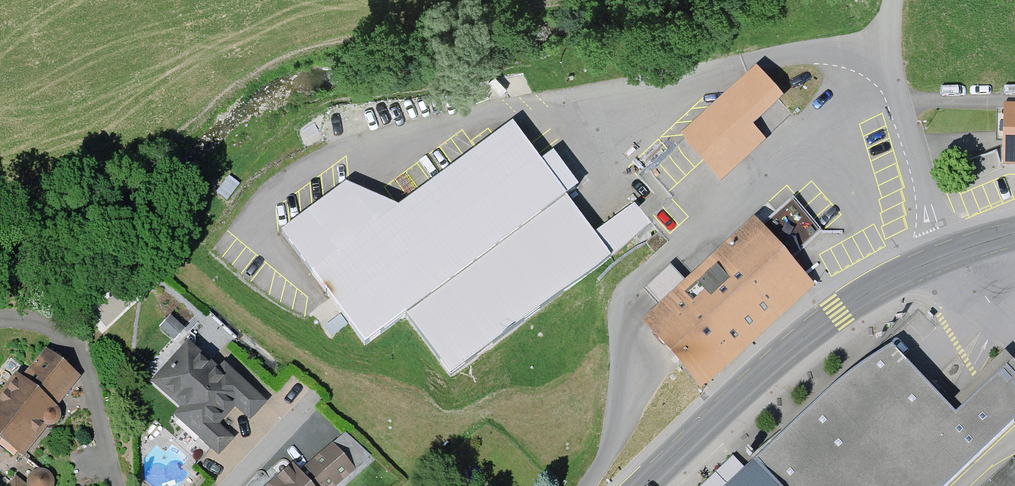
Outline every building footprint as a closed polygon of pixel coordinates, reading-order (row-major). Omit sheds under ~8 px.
[(785,99),(757,69),(679,140),(718,183),(764,141),(753,129),(785,99)] [(1001,111),(999,170),(1014,170),(1014,112),(1001,111)] [(348,189),(284,236),(369,351),(408,322),(450,379),(613,259),(514,125),(398,211),(348,189)] [(639,328),(703,394),(811,288),(748,223),(639,328)] [(649,286),(661,297),(682,276),(671,264),(649,286)] [(216,373),(182,342),(146,382),(179,412),(173,419),(217,458),(233,440),(217,426),(233,409),(248,423),(265,404),(222,366),(216,373)] [(957,418),(889,351),(838,385),(732,485),(948,485),(1014,421),(1014,389),(1013,387),(1014,385),(1014,379),(1008,371),(957,418)] [(45,354),(21,383),(13,376),(0,393),(0,441),(22,459),(60,412),(55,408),(78,380),(45,354)] [(373,457),(344,435),(297,475),(290,467),(268,485),(339,485),(373,457)] [(983,485),(1014,485),(1014,456),(983,485)]
